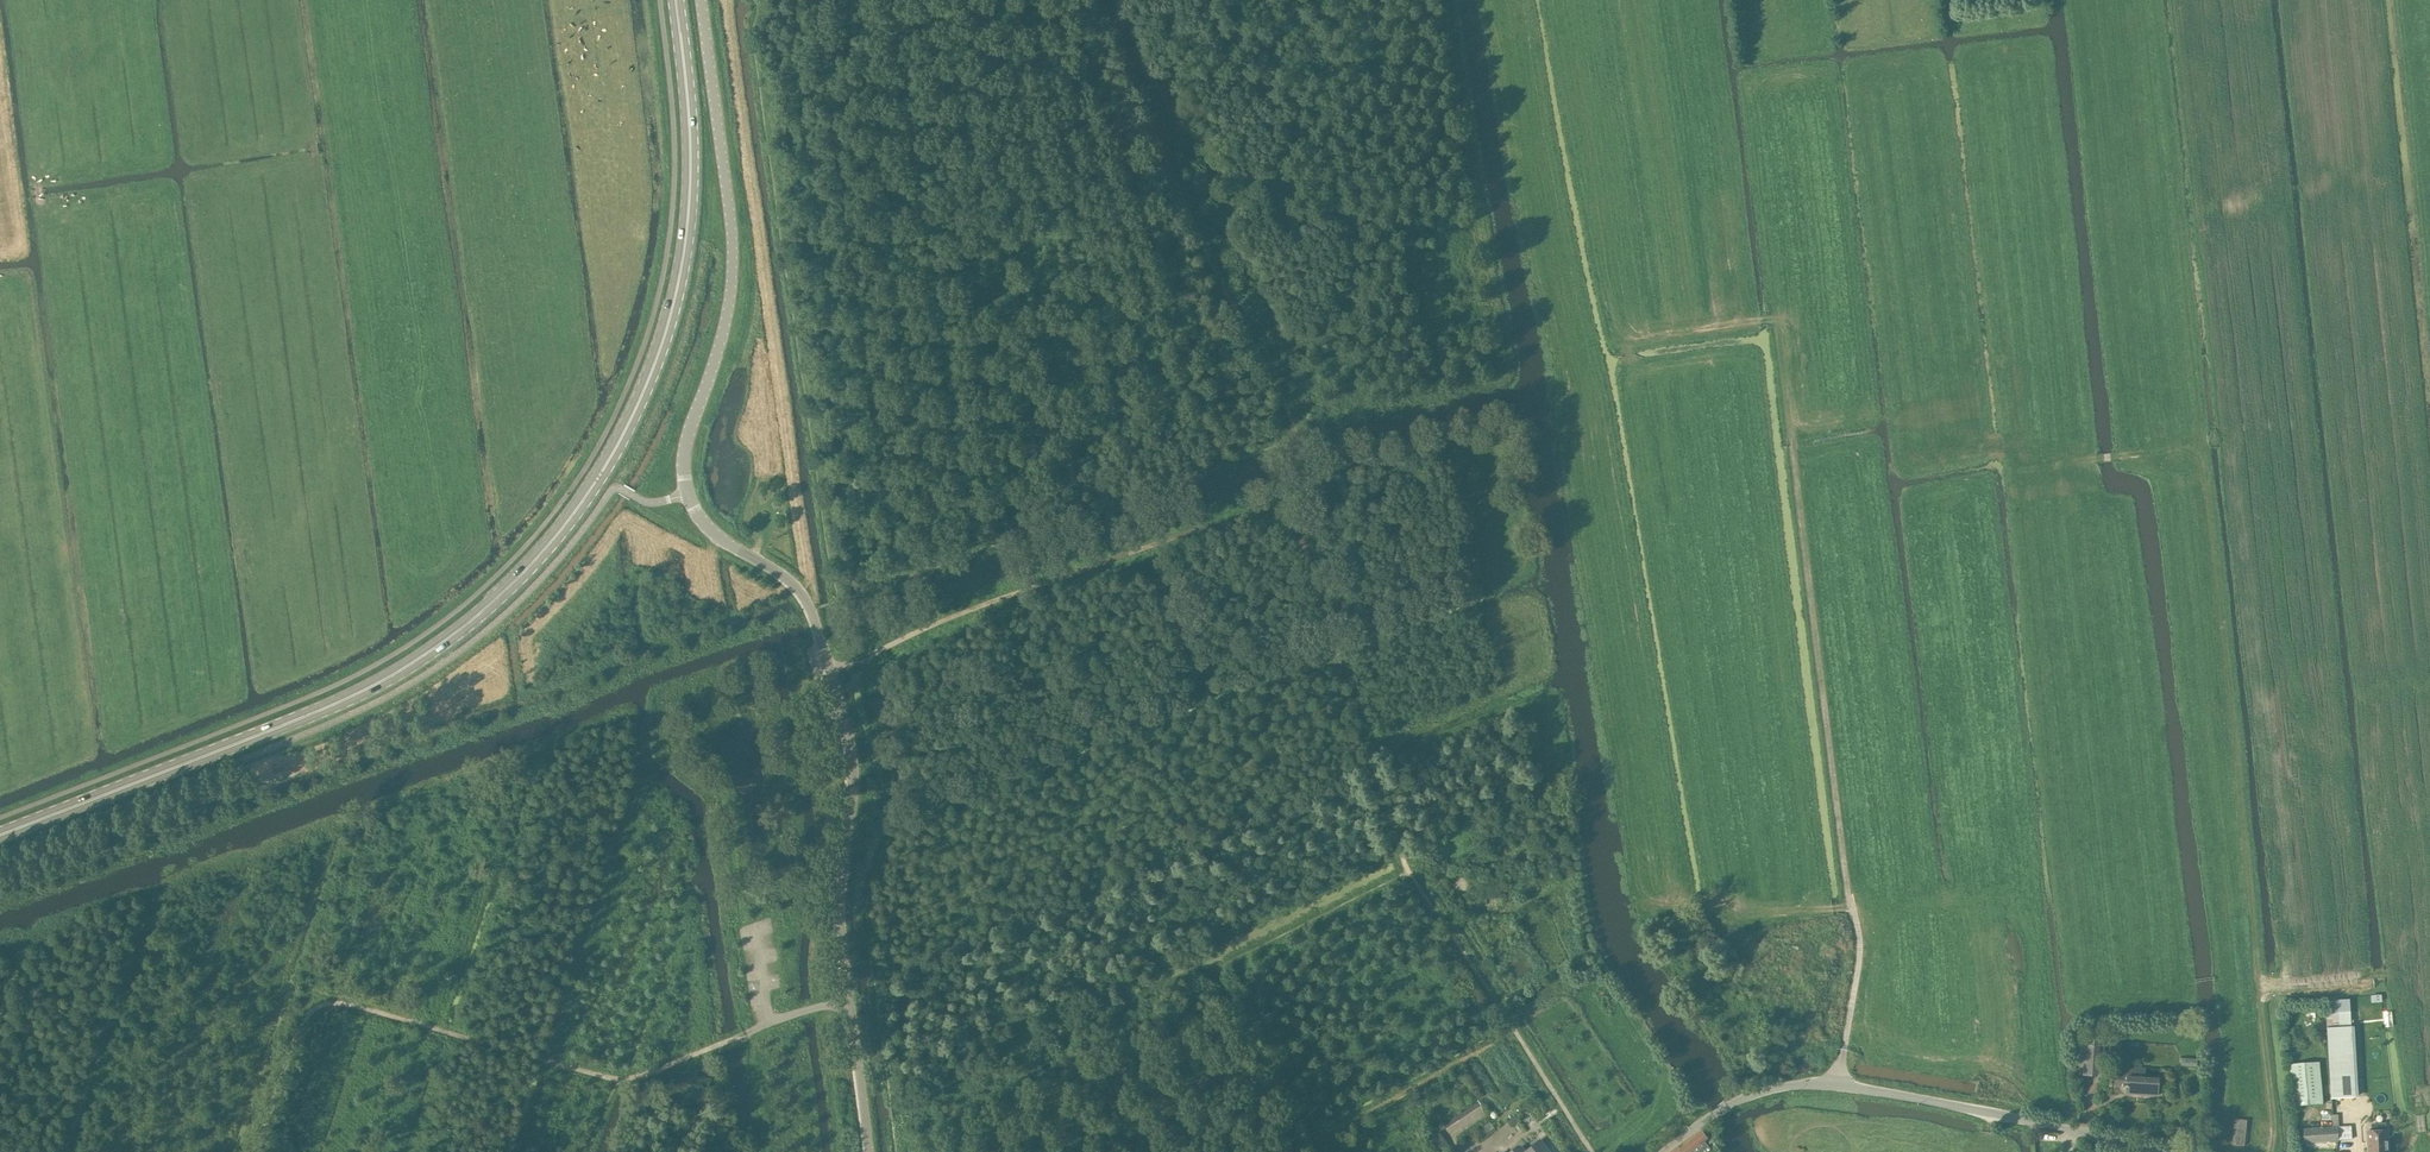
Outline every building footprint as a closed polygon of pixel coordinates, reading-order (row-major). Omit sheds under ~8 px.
[(2324,1000),(2326,1025),(2351,1023),(2350,1011),(2341,1011),(2340,999),(2324,1000)] [(2331,1098),(2355,1097),(2351,1025),(2327,1026),(2331,1098)] [(2078,1074),(2097,1075),(2099,1045),(2098,1045),(2098,1036),(2088,1036),(2087,1044),(2080,1043),(2078,1074)] [(2293,1106),(2323,1104),(2319,1062),(2289,1064),(2293,1106)] [(2157,1094),(2158,1077),(2144,1077),(2144,1067),(2115,1066),(2114,1084),(2126,1085),(2125,1092),(2157,1094)] [(2234,1118),(2232,1144),(2244,1145),(2247,1119),(2234,1118)] [(2350,1125),(2337,1126),(2338,1140),(2351,1139),(2350,1125)] [(2338,1140),(2337,1126),(2302,1128),(2303,1142),(2338,1140)] [(2387,1129),(2367,1130),(2368,1151),(2388,1151),(2387,1129)] [(1693,1150),(1694,1151),(1706,1151),(1711,1148),(1704,1141),(1709,1138),(1703,1130),(1680,1148),(1679,1147),(1673,1151),(1690,1151),(1693,1150)] [(1540,1140),(1525,1151),(1521,1146),(1514,1151),(1549,1151),(1540,1140)]
